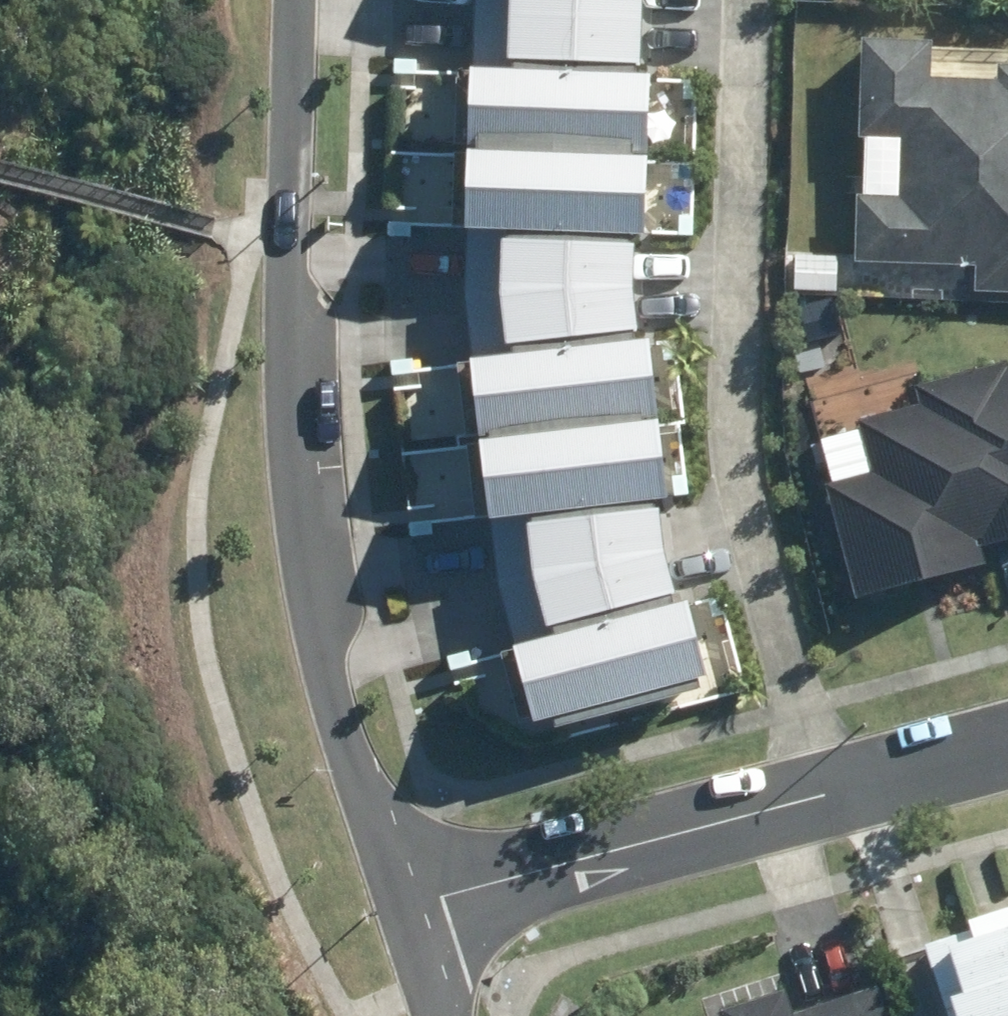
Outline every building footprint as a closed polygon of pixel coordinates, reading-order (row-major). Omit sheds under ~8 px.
[(506,62),(643,68),(646,0),(509,0),(506,62)] [(790,292),(860,294),(862,261),(975,266),(974,288),(1007,290),(1007,49),(861,42),(851,252),(792,250),(790,292)] [(647,81),(472,71),(468,138),(643,147),(647,81)] [(644,161),(466,153),(463,228),(641,236),(644,161)] [(640,249),(499,249),(499,341),(640,341),(640,249)] [(649,345),(468,362),(474,432),(565,424),(655,416),(649,345)] [(858,603),(986,569),(983,556),(1007,549),(1007,363),(916,388),(921,408),(861,424),(873,471),(826,484),(858,603)] [(658,423),(480,444),(490,524),(668,503),(658,423)] [(580,523),(525,532),(540,622),(673,601),(659,511),(580,523)] [(687,606),(513,653),(534,728),(707,681),(687,606)] [(923,945),(949,1015),(1007,1015),(1007,904),(920,936),(923,945)] [(877,981),(798,1005),(790,978),(725,997),(731,1015),(887,1015),(877,981)]
